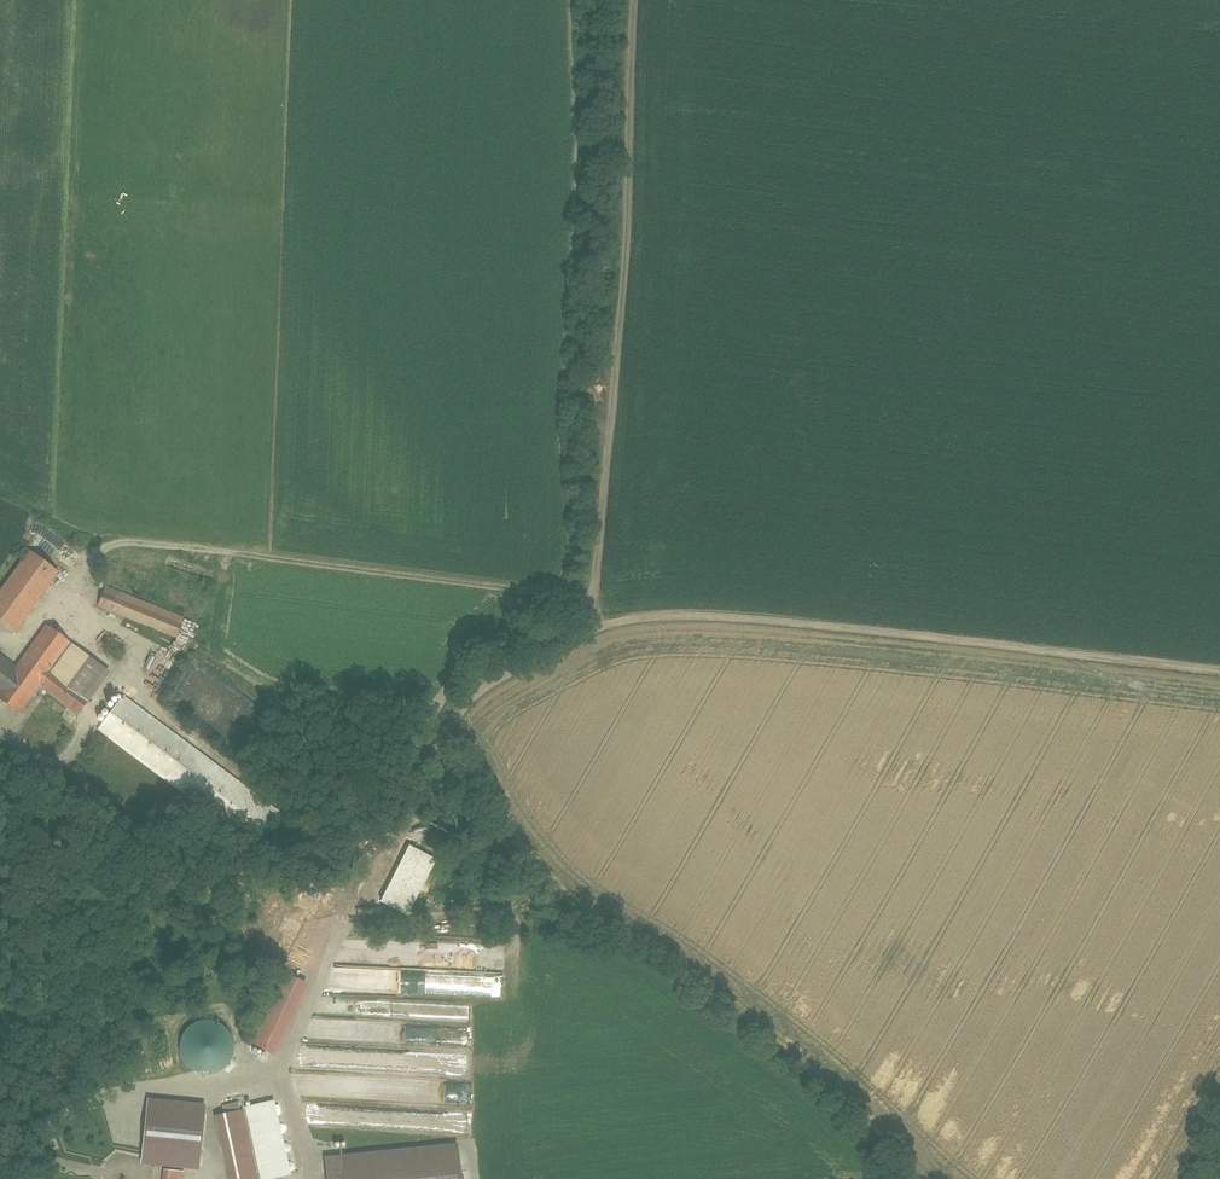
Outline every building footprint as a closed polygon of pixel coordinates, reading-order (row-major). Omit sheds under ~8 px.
[(67,566),(36,545),(0,599),(0,619),(22,633),(67,566)] [(106,586),(100,604),(154,623),(160,605),(106,586)] [(23,663),(0,648),(0,687),(1,688),(0,690),(0,696),(26,713),(44,687),(85,715),(117,668),(76,640),(78,637),(53,619),(23,663)] [(282,809),(130,693),(103,727),(256,844),(282,809)] [(437,856),(409,842),(380,899),(408,913),(437,856)] [(307,980),(281,968),(253,1027),(279,1039),(307,980)] [(428,986),(427,992),(435,993),(438,975),(422,973),(421,985),(428,986)] [(422,1012),(430,1012),(429,1003),(406,1005),(407,1015),(422,1014),(422,1012)] [(181,1059),(218,1079),(240,1038),(203,1018),(181,1059)] [(389,1099),(389,1078),(377,1078),(376,1098),(389,1099)] [(205,1102),(148,1096),(141,1162),(199,1168),(205,1102)] [(244,1105),(261,1178),(263,1178),(291,1173),(274,1098),(244,1105)] [(258,1178),(243,1107),(215,1113),(229,1178),(257,1178),(258,1178)] [(323,1153),(325,1178),(461,1178),(457,1141),(323,1153)] [(184,1169),(164,1169),(164,1178),(184,1178),(184,1169)]
